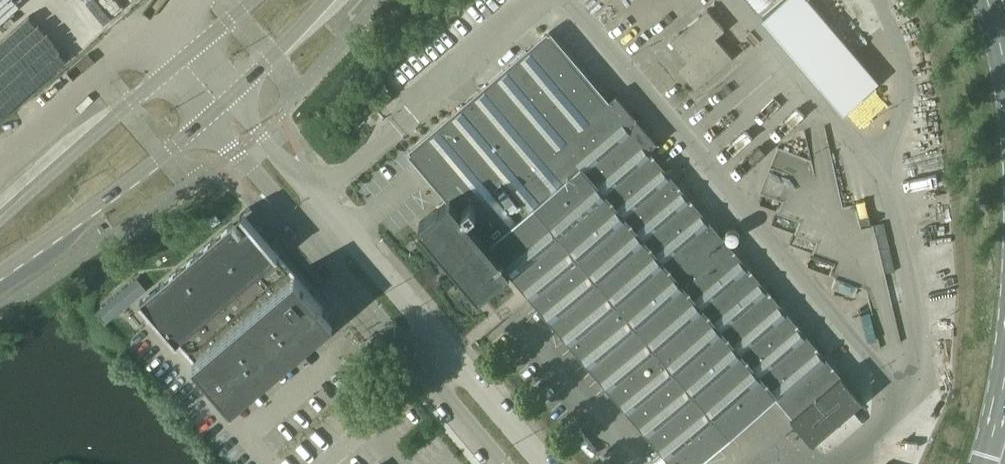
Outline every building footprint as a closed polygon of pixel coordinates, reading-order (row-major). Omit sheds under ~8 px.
[(759,10),(770,0),(750,0),(759,10)] [(763,15),(821,83),(856,53),(810,0),(781,0),(763,15)] [(708,8),(698,16),(715,36),(716,36),(725,28),(724,28),(708,8)] [(407,150),(447,198),(420,221),(480,292),(507,269),(521,285),(522,284),(534,274),(547,289),(536,299),(534,300),(673,463),(693,463),(775,394),(792,414),(791,416),(813,441),(864,397),(842,372),(840,373),(649,148),(658,140),(616,92),(609,98),(552,30),(550,28),(538,38),(525,49),(478,89),(475,91),(464,100),(462,103),(409,148),(408,148),(407,150)] [(674,36),(671,39),(688,59),(697,52),(680,31),(674,36)] [(715,36),(706,44),(723,64),(732,56),(716,36),(715,36)] [(688,59),(679,67),(696,87),(705,79),(688,59)] [(234,223),(217,237),(145,299),(174,333),(172,335),(229,401),(331,314),(275,248),(273,249),(252,225),(242,233),(234,223)] [(522,284),(521,285),(531,296),(531,297),(534,300),(536,299),(547,289),(534,274),(522,284)]
